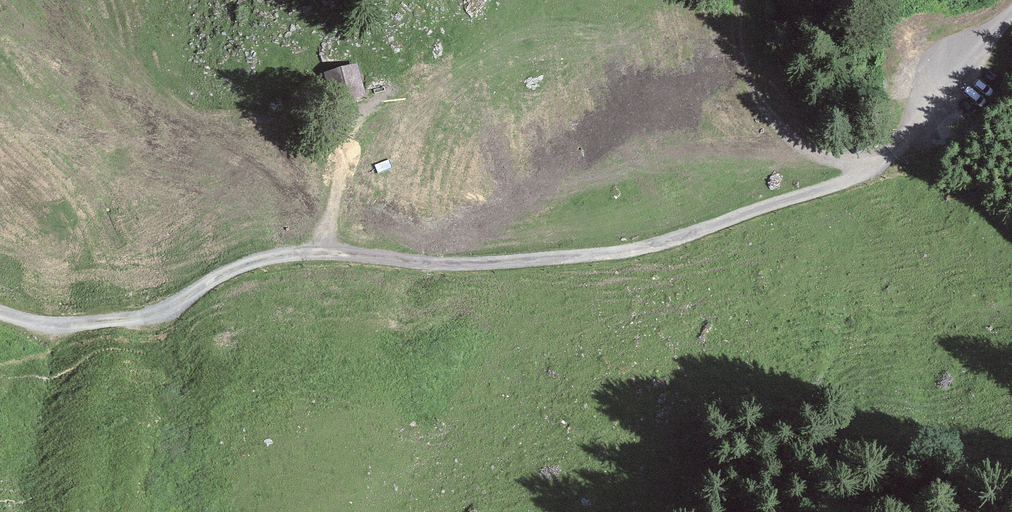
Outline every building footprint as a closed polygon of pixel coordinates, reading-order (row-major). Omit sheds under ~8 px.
[(357,64),(323,75),(333,107),(367,97),(357,64)]
